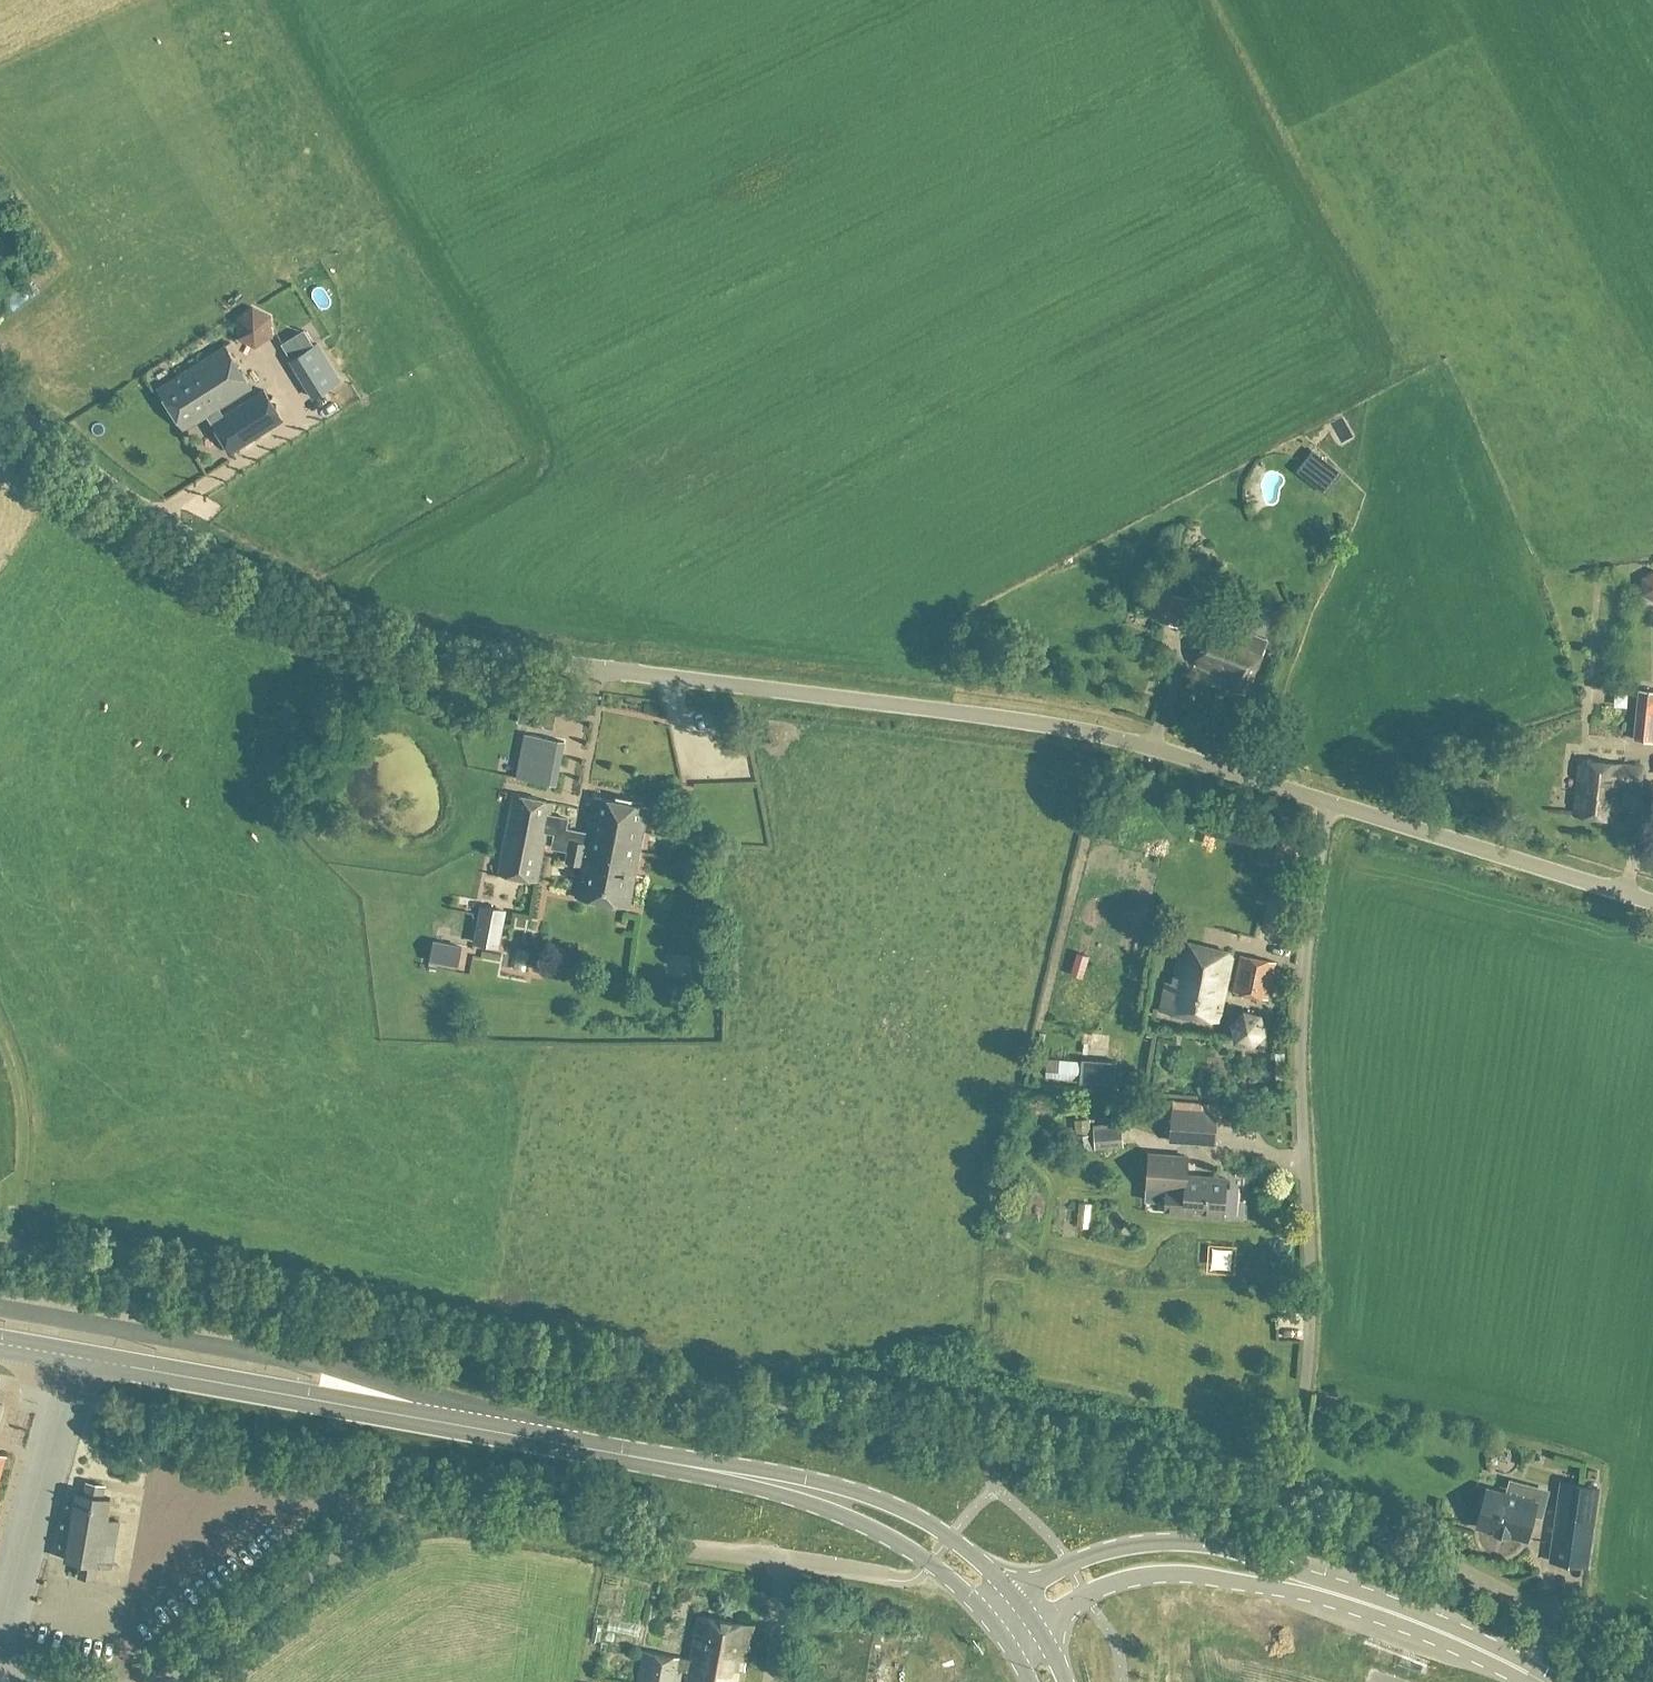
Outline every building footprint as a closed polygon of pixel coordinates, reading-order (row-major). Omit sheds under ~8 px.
[(301,373),(326,357),(316,341),(291,357),(301,373)] [(231,451),(282,419),(264,389),(218,418),(214,410),(251,386),(225,345),(158,388),(184,429),(207,414),(231,451)] [(40,486),(44,479),(40,476),(36,483),(40,486)] [(1642,575),(1642,591),(1652,597),(1652,569),(1642,575)] [(1200,575),(1189,600),(1203,606),(1214,580),(1200,575)] [(1149,614),(1178,626),(1190,598),(1160,586),(1149,614)] [(1244,690),(1264,648),(1269,638),(1213,616),(1209,628),(1195,665),(1230,677),(1227,683),(1244,690)] [(1641,689),(1635,738),(1652,740),(1652,691),(1641,689)] [(517,777),(556,785),(565,739),(526,732),(517,777)] [(1615,797),(1616,785),(1641,787),(1643,766),(1580,760),(1575,815),(1615,818),(1617,797),(1615,797)] [(538,882),(549,823),(557,825),(559,816),(551,815),(554,801),(514,794),(499,874),(538,882)] [(629,907),(649,808),(649,806),(595,796),(588,834),(572,831),(570,840),(566,861),(582,864),(576,897),(629,907)] [(572,818),(559,815),(559,816),(557,825),(558,825),(555,836),(570,840),(572,831),(572,829),(570,829),(572,818)] [(481,904),(473,942),(500,947),(507,909),(481,904)] [(532,932),(533,917),(511,915),(509,930),(532,932)] [(429,960),(459,966),(463,944),(433,939),(429,960)] [(1219,1021),(1233,955),(1182,945),(1174,983),(1168,982),(1162,1010),(1219,1021)] [(512,951),(512,973),(524,973),(524,951),(512,951)] [(1269,998),(1276,960),(1242,954),(1235,992),(1269,998)] [(1235,1041),(1255,1045),(1269,1032),(1262,1012),(1244,1008),(1230,1023),(1235,1041)] [(1215,1142),(1217,1112),(1172,1109),(1170,1139),(1215,1142)] [(1123,1144),(1122,1127),(1095,1129),(1096,1147),(1123,1144)] [(1092,1134),(1075,1134),(1076,1148),(1092,1147),(1092,1134)] [(1224,1216),(1227,1177),(1188,1174),(1190,1154),(1149,1151),(1145,1200),(1166,1202),(1165,1212),(1224,1216)] [(1597,1478),(1598,1470),(1589,1469),(1588,1477),(1597,1478)] [(113,1564),(120,1520),(120,1519),(107,1517),(110,1497),(103,1496),(105,1484),(87,1481),(85,1493),(77,1492),(76,1501),(73,1501),(73,1504),(75,1504),(74,1511),(72,1511),(71,1513),(74,1514),(72,1523),(70,1523),(69,1525),(72,1526),(70,1534),(68,1534),(67,1536),(70,1537),(66,1558),(80,1561),(78,1575),(95,1578),(97,1561),(113,1564)] [(1587,1565),(1599,1486),(1564,1481),(1552,1560),(1587,1565)] [(1528,1538),(1537,1502),(1487,1488),(1477,1524),(1496,1529),(1495,1531),(1509,1535),(1509,1533),(1528,1538)] [(755,1624),(699,1614),(692,1658),(640,1649),(639,1655),(644,1656),(639,1681),(681,1681),(683,1670),(689,1671),(687,1681),(744,1681),(755,1624)]
